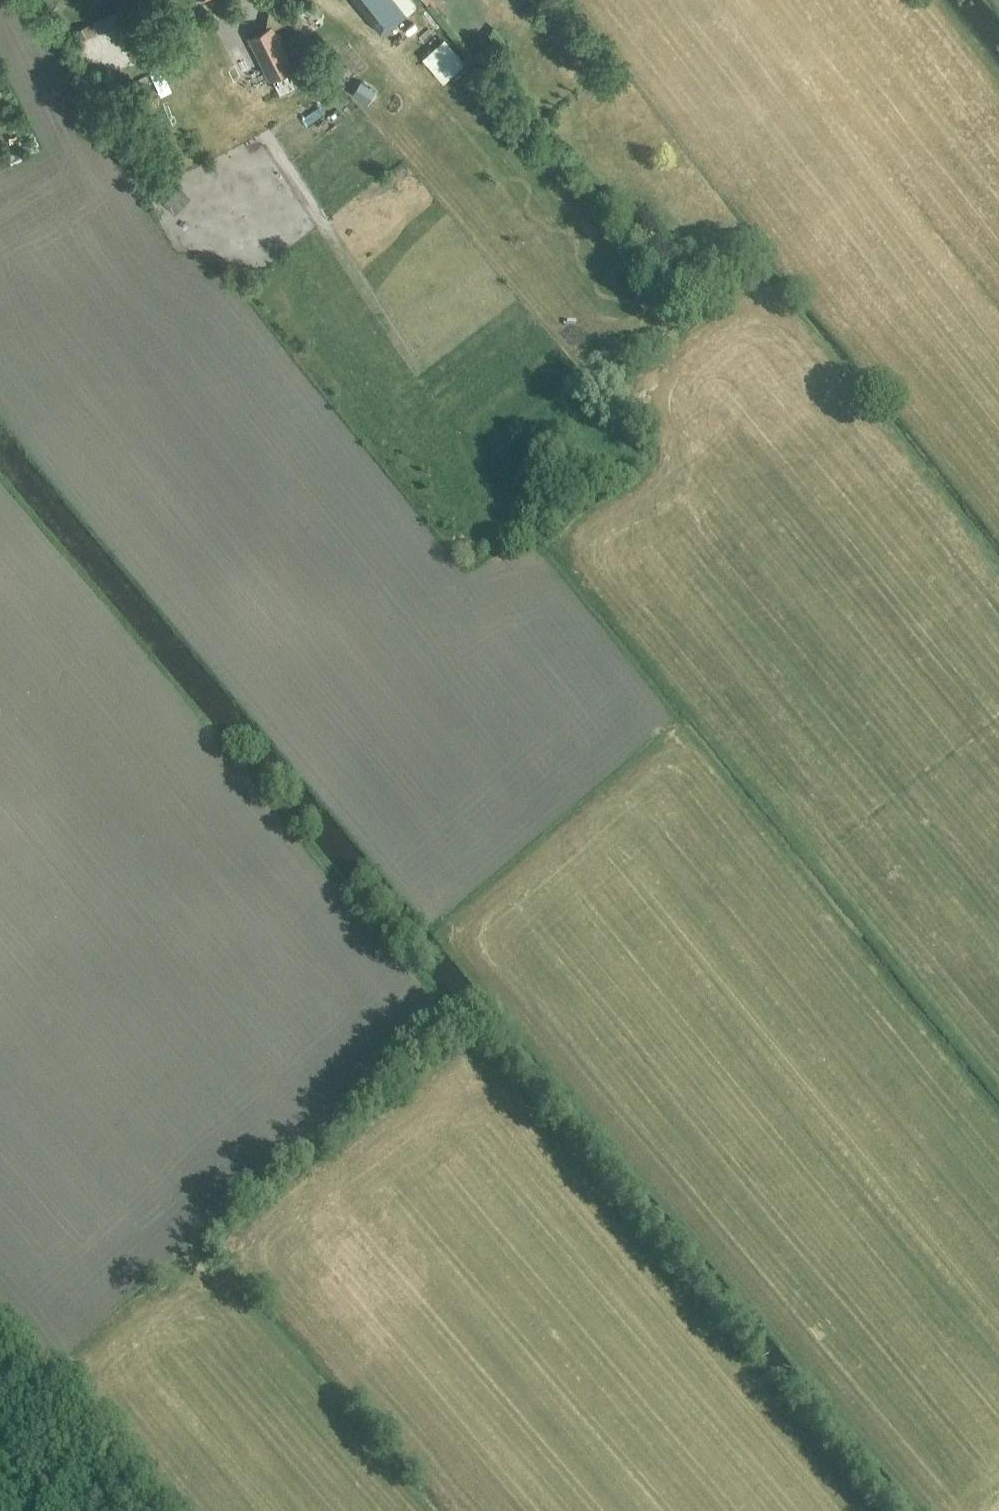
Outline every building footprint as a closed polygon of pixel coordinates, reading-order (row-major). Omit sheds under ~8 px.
[(383,34),(407,14),(396,0),(354,0),(383,34)] [(127,5),(93,19),(98,31),(132,17),(127,5)] [(249,37),(270,79),(293,67),(272,26),(249,37)] [(361,80),(353,94),(367,103),(375,89),(361,80)] [(179,187),(163,203),(175,214),(190,198),(179,187)]
